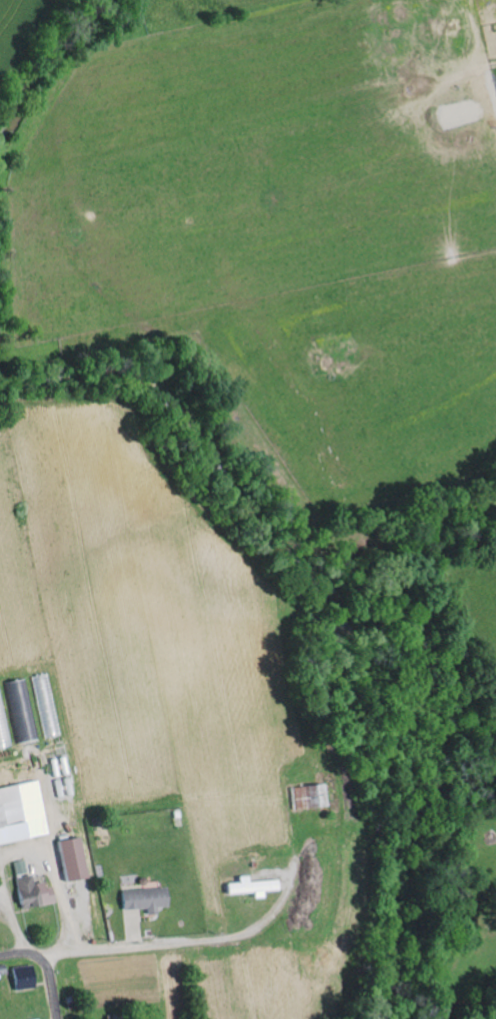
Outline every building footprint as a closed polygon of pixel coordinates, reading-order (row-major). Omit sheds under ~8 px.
[(33,676),(46,738),(62,734),(50,673),(33,676)] [(39,738),(27,678),(7,682),(19,742),(39,738)] [(13,745),(0,683),(0,684),(0,748),(13,745)] [(39,781),(0,787),(0,842),(47,835),(39,781)] [(324,806),(323,784),(291,786),(293,808),(324,806)] [(57,840),(65,881),(86,877),(78,836),(57,840)] [(13,861),(20,908),(53,902),(50,882),(34,885),(32,874),(28,875),(25,859),(13,861)] [(226,894),(252,892),(252,898),(262,897),(261,891),(277,890),(276,879),(247,881),(247,875),(237,875),(237,882),(226,882),(226,894)] [(122,889),(123,909),(147,908),(147,914),(157,913),(157,907),(167,906),(166,887),(122,889)] [(35,987),(31,964),(12,967),(15,989),(35,987)]
